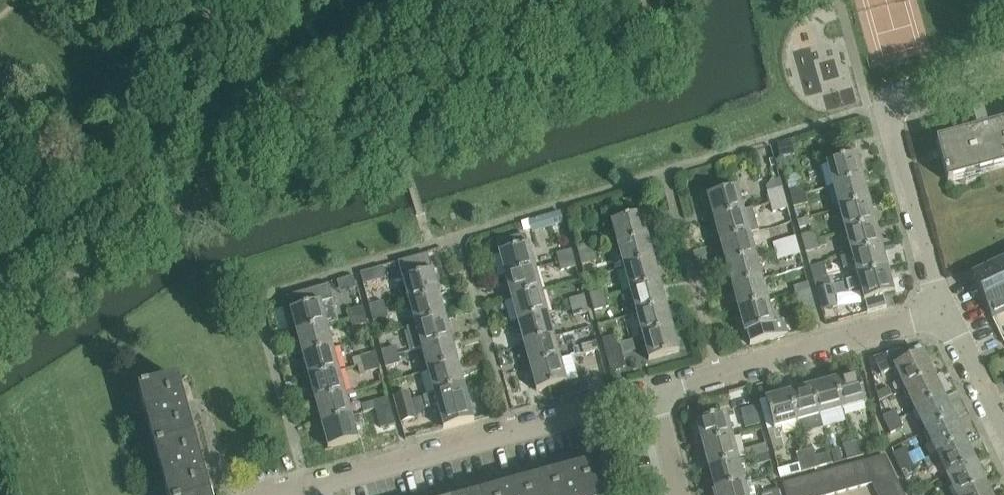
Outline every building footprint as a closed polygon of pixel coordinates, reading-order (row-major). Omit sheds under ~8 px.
[(972,117),(976,133),(936,144),(947,184),(1003,169),(1003,125),(987,130),(982,114),(972,117)] [(826,165),(832,189),(863,180),(857,157),(826,165)] [(863,180),(832,189),(839,212),(869,203),(863,180)] [(803,188),(789,192),(791,200),(806,196),(803,188)] [(707,198),(713,222),(744,213),(737,190),(707,198)] [(768,198),(770,206),(785,202),(783,194),(768,198)] [(806,196),(791,200),(793,208),(808,205),(806,196)] [(785,202),(770,206),(773,214),(787,210),(785,202)] [(869,203),(839,212),(845,234),(875,226),(869,203)] [(744,213),(713,222),(719,244),(750,236),(758,234),(752,211),(744,213)] [(560,213),(545,217),(549,229),(563,225),(560,213)] [(611,224),(617,248),(648,239),(641,216),(611,224)] [(809,220),(797,223),(800,231),(811,228),(809,220)] [(875,226),(845,234),(851,257),(882,249),(875,226)] [(816,233),(801,237),(804,246),(818,242),(816,233)] [(750,236),(719,244),(725,267),(756,259),(750,236)] [(525,237),(497,244),(500,255),(498,255),(505,279),(535,270),(529,247),(528,247),(525,237)] [(648,239),(617,248),(623,271),(654,262),(648,239)] [(781,243),(783,251),(797,247),(795,239),(781,243)] [(818,242),(804,246),(806,254),(820,250),(818,242)] [(592,246),(577,250),(579,258),(594,254),(592,246)] [(797,247),(783,251),(785,260),(800,256),(797,247)] [(882,249),(851,257),(840,260),(843,271),(854,268),(857,280),(888,271),(882,249)] [(556,256),(559,264),(573,260),(571,252),(556,256)] [(594,254),(579,258),(582,267),(596,263),(594,254)] [(398,264),(409,305),(439,297),(428,256),(398,264)] [(756,259),(725,267),(732,290),(762,281),(756,259)] [(573,260),(559,264),(561,272),(575,268),(573,260)] [(654,262),(623,271),(629,293),(660,285),(654,262)] [(993,270),(1003,292),(1003,265),(993,270)] [(535,270),(505,279),(511,301),(542,293),(535,270)] [(973,280),(991,317),(1003,311),(1003,292),(993,270),(973,280)] [(888,271),(857,280),(846,283),(849,294),(861,290),(864,302),(863,302),(864,303),(867,314),(866,314),(867,315),(886,310),(883,298),(894,295),(888,271)] [(828,279),(814,283),(816,291),(831,287),(828,279)] [(762,281),(732,290),(738,312),(769,304),(762,281)] [(660,285),(629,293),(636,316),(666,308),(660,285)] [(793,288),(795,297),(810,293),(808,285),(793,288)] [(286,299),(296,336),(327,327),(339,324),(328,287),(286,299)] [(831,287),(816,291),(822,312),(836,308),(831,287)] [(604,291),(589,295),(592,304),(606,300),(604,291)] [(542,293),(511,301),(517,324),(548,316),(542,293)] [(810,293),(795,297),(800,314),(815,310),(810,293)] [(439,297),(409,305),(415,328),(446,319),(439,297)] [(569,301),(571,309),(586,305),(583,297),(569,301)] [(606,300),(592,304),(594,312),(609,308),(606,300)] [(383,303),(368,307),(371,316),(385,311),(383,303)] [(769,304),(738,312),(744,336),(746,335),(750,347),(787,337),(784,324),(775,326),(769,304)] [(586,305),(571,309),(573,318),(588,314),(586,305)] [(666,308),(636,316),(642,339),(673,330),(666,308)] [(348,313),(350,321),(365,317),(362,309),(348,313)] [(385,311),(371,316),(373,324),(387,320),(385,311)] [(548,316),(517,324),(523,347),(554,338),(548,316)] [(365,317),(350,321),(352,329),(367,325),(365,317)] [(415,328),(407,330),(413,353),(421,350),(452,342),(446,319),(415,328)] [(327,327),(296,336),(303,359),(333,350),(327,327)] [(673,330),(642,339),(648,362),(665,358),(679,354),(673,330)] [(616,337),(602,341),(604,349),(619,345),(616,337)] [(554,338),(523,347),(530,370),(560,361),(554,338)] [(452,342),(421,350),(427,373),(458,365),(452,342)] [(581,347),(584,355),(598,351),(596,343),(581,347)] [(619,345),(604,349),(611,373),(625,369),(619,345)] [(395,349),(381,353),(383,361),(398,357),(395,349)] [(333,350),(303,359),(309,381),(340,373),(333,350)] [(598,351),(584,355),(590,378),(605,374),(598,351)] [(881,377),(895,370),(905,391),(933,378),(922,356),(908,362),(903,351),(873,361),(881,377)] [(361,358),(363,367),(377,363),(375,354),(361,358)] [(398,357),(383,361),(386,369),(400,365),(398,357)] [(560,361),(530,370),(536,393),(548,390),(551,401),(581,393),(571,358),(560,361)] [(668,369),(665,358),(648,362),(634,366),(637,378),(668,369)] [(377,363),(363,367),(365,375),(380,371),(377,363)] [(458,365),(427,373),(434,396),(464,388),(458,365)] [(340,373),(309,381),(315,404),(346,396),(340,373)] [(858,376),(834,382),(842,413),(866,407),(858,376)] [(933,378),(905,391),(916,413),(944,400),(933,378)] [(139,392),(155,451),(194,440),(178,381),(139,392)] [(834,382),(811,389),(820,419),(842,413),(834,382)] [(464,388),(434,396),(423,399),(426,409),(437,407),(443,431),(474,423),(464,388)] [(811,389),(789,395),(797,425),(800,437),(823,431),(820,419),(811,389)] [(889,389),(877,394),(881,403),(894,398),(889,389)] [(408,394),(394,398),(396,406),(410,402),(408,394)] [(797,425),(789,395),(765,401),(774,432),(797,425)] [(346,396),(315,404),(321,427),(352,418),(346,396)] [(373,404),(375,412),(390,408),(388,400),(373,404)] [(944,400),(916,413),(926,435),(954,421),(944,400)] [(410,402),(396,406),(401,425),(415,421),(410,402)] [(390,408),(375,412),(380,430),(395,426),(390,408)] [(760,426),(755,408),(741,412),(745,430),(760,426)] [(895,413),(883,419),(886,427),(899,421),(895,413)] [(696,424),(702,448),(733,439),(726,416),(696,424)] [(352,418),(321,427),(328,450),(358,442),(352,418)] [(899,421),(886,427),(890,436),(903,430),(899,421)] [(954,421),(926,435),(937,456),(964,443),(954,421)] [(733,439),(702,448),(708,470),(739,462),(733,439)] [(155,451),(167,494),(210,494),(194,440),(155,451)] [(860,443),(851,445),(855,460),(864,457),(860,443)] [(964,443),(937,456),(947,478),(975,464),(964,443)] [(843,447),(847,462),(855,460),(851,445),(843,447)] [(751,450),(753,458),(768,454),(766,446),(751,450)] [(839,450),(830,452),(834,464),(842,462),(839,450)] [(813,451),(805,453),(810,472),(818,470),(813,451)] [(906,451),(893,457),(901,473),(914,467),(906,451)] [(799,465),(802,474),(810,472),(805,453),(796,456),(799,465)] [(768,454),(753,458),(756,467),(770,463),(768,454)] [(876,494),(878,494),(898,485),(885,458),(865,463),(871,486),(872,486),(876,494)] [(739,462),(708,470),(714,493),(745,485),(739,462)] [(859,489),(871,486),(865,463),(853,466),(859,489)] [(538,480),(542,494),(605,494),(597,464),(538,480)] [(947,478),(955,494),(967,494),(985,486),(975,464),(947,478)] [(799,465),(779,471),(782,480),(802,474),(799,465)] [(848,493),(859,489),(853,466),(842,470),(848,493)] [(914,467),(901,473),(905,481),(918,476),(914,467)] [(848,493),(842,470),(830,473),(836,494),(839,494),(848,493)] [(830,473),(819,476),(824,494),(836,494),(830,473)] [(819,476),(807,479),(811,494),(824,494),(819,476)] [(807,479),(795,482),(799,494),(811,494),(807,479)] [(483,494),(542,494),(538,480),(483,494)] [(795,482),(783,486),(786,494),(799,494),(795,482)] [(714,493),(715,494),(748,494),(745,485),(714,493)] [(898,485),(878,494),(903,494),(898,485)] [(967,494),(990,494),(985,486),(967,494)]
